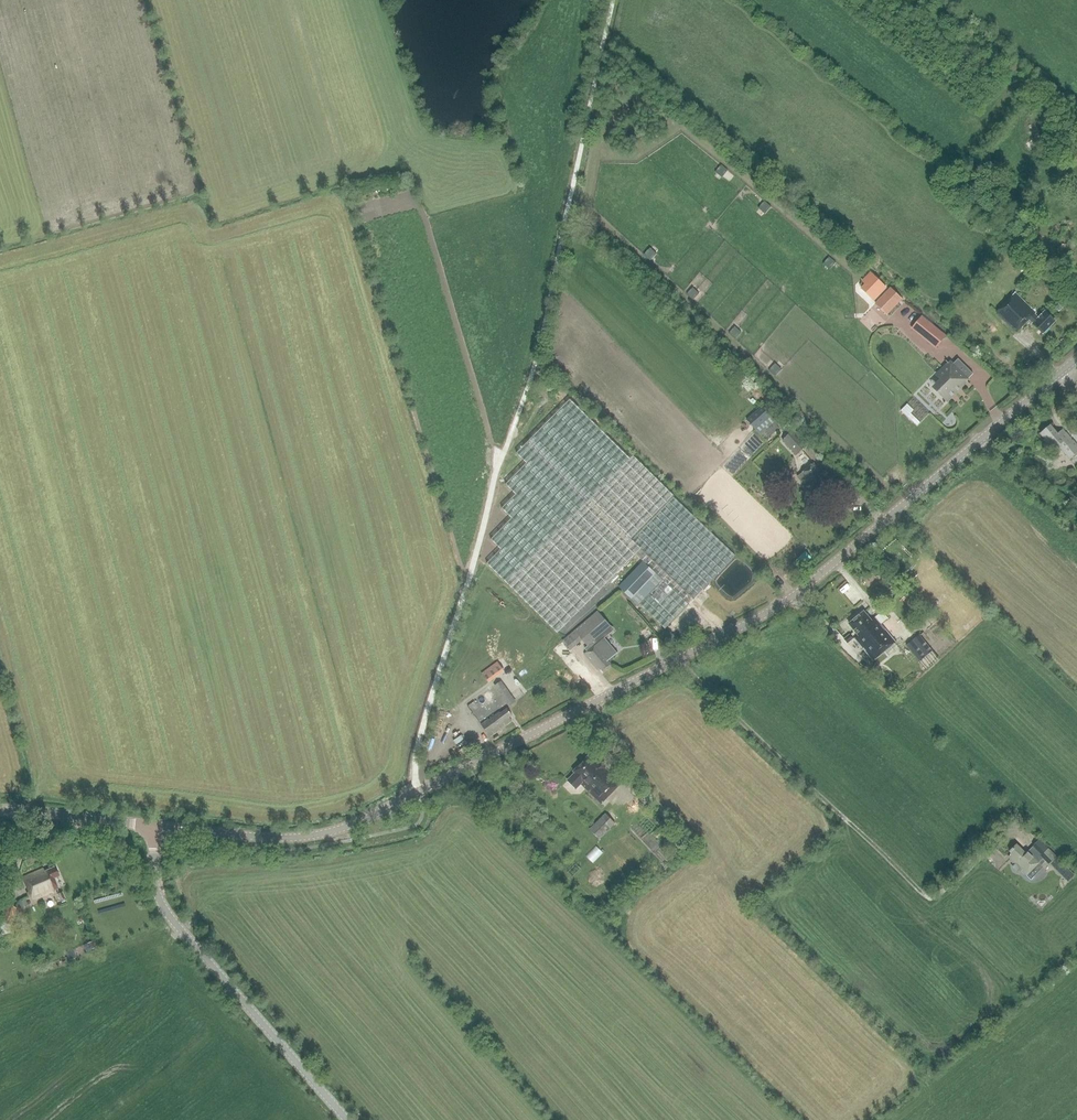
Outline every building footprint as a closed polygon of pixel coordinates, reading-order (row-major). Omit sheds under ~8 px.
[(867,289),(878,298),(885,289),(875,280),(867,289)] [(893,286),(878,302),(891,314),(906,297),(893,286)] [(1042,333),(1055,321),(1045,311),(1038,318),(1034,314),(1035,314),(1015,293),(996,312),(1016,331),(1028,319),(1042,333)] [(1058,312),(1064,306),(1060,302),(1054,307),(1058,312)] [(921,315),(911,329),(935,348),(946,335),(921,315)] [(931,387),(946,402),(969,379),(967,378),(972,373),(958,359),(953,363),(950,360),(935,375),(939,379),(931,387)] [(632,456),(630,458),(570,399),(516,453),(526,463),(505,484),(515,494),(501,508),(511,518),(490,539),(500,549),(486,563),(556,633),(635,553),(643,561),(618,586),(638,606),(640,604),(664,628),(735,556),(723,544),(673,496),(674,495),(632,456)] [(762,406),(747,419),(760,435),(766,429),(771,435),(779,428),(774,423),(775,421),(762,406)] [(1053,451),(1058,446),(1069,459),(1076,453),(1076,447),(1062,429),(1057,433),(1050,425),(1040,433),(1044,439),(1043,440),(1053,451)] [(782,440),(796,455),(808,444),(794,429),(782,440)] [(813,463),(800,474),(797,477),(805,487),(809,484),(819,495),(821,494),(823,496),(831,489),(826,483),(828,481),(813,463)] [(904,589),(898,582),(891,587),(897,594),(904,589)] [(574,630),(580,637),(590,648),(584,654),(597,669),(599,667),(602,671),(610,664),(607,661),(610,658),(594,640),(610,626),(597,611),(574,630)] [(873,661),(895,642),(875,618),(871,621),(863,611),(849,624),(858,636),(855,639),(873,661)] [(849,634),(843,639),(847,643),(853,638),(849,634)] [(906,645),(919,661),(932,650),(919,634),(906,645)] [(510,703),(517,699),(505,680),(498,684),(510,703)] [(509,717),(512,715),(507,708),(500,713),(499,712),(481,725),(490,737),(512,721),(509,717)] [(601,803),(620,784),(598,762),(596,764),(587,756),(573,771),(574,772),(569,778),(578,787),(581,784),(601,803)] [(612,827),(602,817),(589,829),(599,839),(612,827)] [(673,835),(668,840),(681,853),(686,848),(673,835)] [(587,854),(594,862),(605,852),(598,844),(587,854)] [(1026,875),(1026,874),(1030,879),(1042,867),(1038,863),(1042,859),(1048,865),(1049,863),(1056,857),(1048,848),(1043,853),(1034,845),(1027,851),(1024,853),(1016,845),(1009,851),(1012,854),(1009,858),(1015,864),(1012,867),(1018,873),(1021,870),(1026,875)] [(27,866),(36,862),(33,857),(24,861),(27,866)] [(1074,874),(1056,857),(1049,863),(1067,881),(1074,874)] [(54,878),(59,876),(55,866),(44,871),(43,869),(22,878),(32,900),(52,891),(52,890),(58,888),(54,878)] [(647,869),(629,882),(634,889),(652,876),(647,869)] [(62,891),(57,894),(60,900),(65,898),(62,891)] [(28,905),(25,899),(18,902),(21,908),(28,905)] [(17,908),(7,904),(1,919),(11,923),(17,908)] [(76,957),(73,949),(66,952),(70,960),(76,957)]
